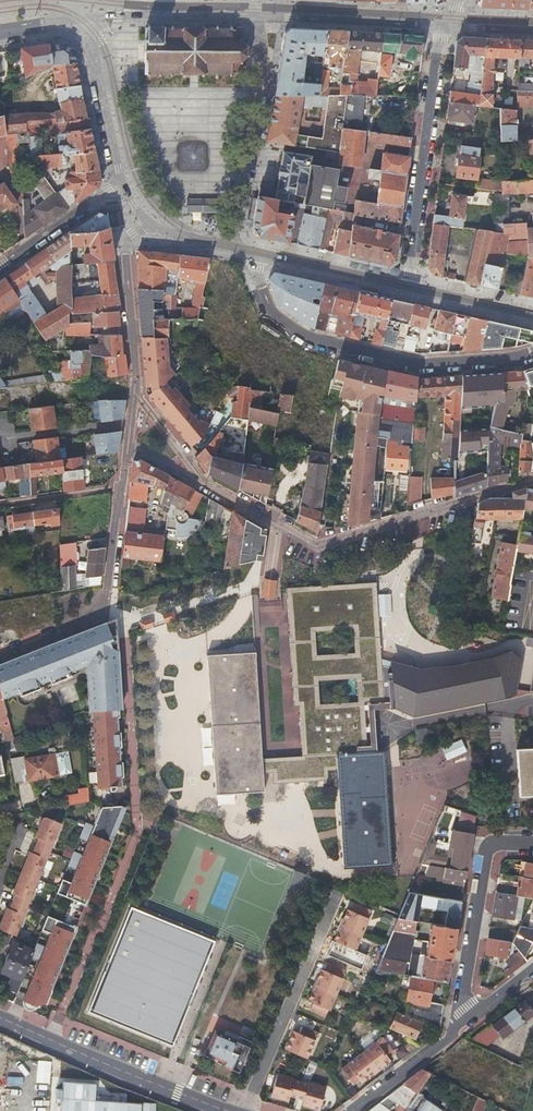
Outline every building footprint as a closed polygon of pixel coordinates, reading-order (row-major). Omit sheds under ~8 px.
[(481,1),(480,6),(528,9),(529,0),(481,0),(481,1)] [(151,24),(148,24),(148,26),(146,26),(145,40),(144,40),(144,43),(145,43),(145,58),(144,59),(144,62),(146,62),(146,73),(148,73),(148,76),(150,76),(150,74),(160,73),(160,76),(162,76),(162,73),(171,73),(172,76),(173,76),(173,74),(183,73),(184,76),(186,76),(186,74),(202,74),(202,76),(205,76),(205,74),(216,74),(216,79),(219,79),(219,74),(230,74),(230,76),(232,76),(232,74),(242,74),(242,65),(241,62),(246,57),(248,58),(249,56),(247,55),(247,48),(249,47),(248,45),(245,47),(242,42),(242,39),(242,28),(233,28),(232,24),(230,24),(230,29),(218,28),(218,24),(216,24),(216,28),(205,28),(205,23),(202,23),(202,29),(186,29),(186,26),(184,26),(184,28),(174,28),(173,25),(171,26),(172,28),(167,28),(166,27),(164,27),(164,24),(162,24),(161,26),(151,26),(151,24)] [(275,95),(319,96),(320,84),(314,83),(303,82),(306,54),(317,56),(323,56),(326,30),(290,28),(288,30),(285,33),(282,50),(275,95)] [(345,58),(348,31),(326,30),(323,56),(323,57),(329,57),(328,68),(332,68),(332,70),(335,72),(336,72),(338,72),(338,71),(339,70),(339,58),(345,58)] [(345,58),(341,87),(340,96),(346,96),(365,96),(376,96),(379,75),(381,54),(382,51),(384,33),(348,31),(345,58)] [(414,61),(420,62),(422,50),(424,35),(384,33),(382,51),(404,53),(404,60),(414,61)] [(450,91),(449,102),(478,106),(480,96),(481,83),(487,39),(462,37),(456,42),(455,55),(453,68),(465,68),(465,71),(471,72),(470,81),(468,81),(467,93),(450,91)] [(519,59),(520,40),(487,39),(481,83),(484,83),(485,80),(493,80),(494,58),(519,59)] [(520,40),(519,59),(519,64),(528,65),(529,59),(532,59),(532,41),(520,40)] [(21,48),(25,77),(39,69),(53,65),(77,63),(75,49),(64,42),(21,48)] [(381,54),(379,75),(388,76),(391,56),(381,54)] [(314,83),(320,84),(320,80),(323,57),(323,56),(317,56),(314,83)] [(78,73),(77,63),(53,65),(55,77),(52,79),(54,88),(57,88),(80,86),(78,73)] [(319,96),(340,96),(341,87),(328,87),(329,80),(320,80),(320,84),(319,96)] [(518,83),(518,91),(532,91),(532,84),(518,83)] [(81,91),(80,86),(57,88),(59,102),(60,101),(82,99),(81,91)] [(518,91),(517,108),(532,108),(532,91),(518,91)] [(270,123),(267,141),(326,150),(339,152),(342,127),(346,96),(340,96),(319,96),(275,95),(271,120),(270,123)] [(361,129),(365,96),(346,96),(342,127),(361,129)] [(480,96),(478,106),(492,108),(493,99),(480,96)] [(60,122),(69,121),(86,118),(84,109),(82,99),(60,101),(62,113),(56,114),(57,123),(60,122)] [(449,102),(446,120),(473,124),(475,110),(500,114),(500,109),(492,108),(478,106),(449,102)] [(500,109),(500,114),(500,141),(511,141),(516,141),(515,111),(500,109)] [(57,123),(56,114),(55,111),(46,113),(37,113),(8,115),(3,116),(6,134),(18,133),(27,132),(29,137),(42,135),(42,132),(38,132),(37,130),(41,130),(40,126),(57,123)] [(86,118),(69,121),(71,132),(90,129),(88,118),(86,118)] [(364,135),(365,130),(361,129),(342,127),(339,152),(338,159),(337,163),(360,167),(364,135)] [(95,152),(90,129),(71,132),(61,133),(59,133),(42,135),(29,137),(30,147),(32,155),(73,153),(95,152)] [(410,146),(411,136),(365,130),(364,135),(369,136),(369,141),(410,146)] [(27,132),(18,133),(19,146),(27,148),(30,147),(29,137),(27,132)] [(445,132),(443,143),(461,146),(465,146),(465,144),(466,137),(466,136),(445,132)] [(18,133),(6,134),(11,168),(14,168),(15,179),(22,179),(18,146),(19,146),(18,133)] [(500,141),(500,150),(511,151),(511,141),(500,141)] [(465,146),(461,146),(457,175),(476,178),(480,148),(465,146)] [(325,157),(338,159),(339,152),(326,150),(325,157)] [(96,160),(95,152),(73,153),(74,166),(75,172),(98,170),(96,160)] [(277,190),(260,187),(258,196),(288,201),(289,193),(304,196),(303,204),(309,205),(324,207),(326,198),(343,200),(345,188),(344,188),(345,186),(341,185),(341,187),(334,186),(337,172),(323,169),(323,167),(320,167),(319,169),(310,167),(312,153),(305,152),(305,155),(283,152),(280,172),(277,190)] [(32,155),(30,155),(38,167),(64,166),(74,166),(73,153),(32,155)] [(402,207),(408,157),(383,153),(381,170),(370,169),(368,179),(380,181),(377,203),(402,207)] [(74,166),(64,166),(65,176),(70,175),(69,172),(75,172),(74,166)] [(66,186),(56,193),(66,209),(83,197),(98,187),(100,181),(100,180),(100,177),(98,170),(75,172),(69,172),(70,175),(70,179),(68,179),(69,185),(72,184),(72,187),(66,186)] [(481,179),(480,189),(489,190),(489,180),(481,179)] [(489,190),(502,191),(502,182),(489,180),(489,190)] [(502,182),(502,191),(502,193),(503,222),(508,222),(508,194),(532,192),(532,180),(502,182)] [(3,201),(9,209),(17,203),(3,183),(0,185),(0,203),(3,201)] [(30,211),(24,214),(25,235),(25,237),(52,218),(66,209),(56,193),(30,211)] [(494,223),(503,222),(502,193),(493,194),(494,223)] [(448,225),(462,227),(466,201),(471,201),(472,196),(452,194),(449,216),(434,215),(433,224),(434,224),(448,225)] [(309,209),(309,205),(303,204),(288,201),(258,196),(258,198),(254,220),(253,224),(253,228),(258,235),(268,237),(288,242),(294,207),(309,209)] [(254,220),(258,198),(251,197),(248,219),(254,220)] [(400,222),(402,207),(377,203),(355,200),(354,213),(349,256),(359,258),(389,265),(395,260),(399,234),(361,226),(363,216),(400,222)] [(318,249),(328,208),(324,207),(309,205),(309,209),(312,209),(311,214),(304,213),(298,244),(305,246),(318,249)] [(354,213),(328,208),(318,249),(327,251),(334,220),(341,221),(340,229),(338,228),(333,252),(338,253),(349,256),(354,213)] [(100,229),(108,226),(106,215),(104,214),(99,212),(92,217),(70,232),(70,233),(82,232),(93,231),(100,229)] [(502,268),(506,253),(510,234),(514,235),(514,222),(508,222),(503,222),(503,232),(492,231),(480,285),(497,289),(501,268),(502,268)] [(527,257),(528,256),(527,229),(526,222),(514,222),(514,235),(510,234),(506,253),(527,257)] [(441,277),(448,225),(434,224),(431,251),(430,251),(429,259),(428,265),(427,268),(433,275),(441,277)] [(97,261),(112,258),(111,251),(108,226),(100,229),(93,231),(82,232),(70,233),(70,245),(83,244),(83,243),(88,243),(89,254),(84,254),(84,263),(97,261)] [(464,282),(480,285),(492,231),(476,229),(467,278),(465,278),(464,282)] [(25,262),(26,263),(33,275),(42,269),(43,269),(56,260),(56,273),(53,273),(51,269),(45,273),(49,279),(53,279),(53,276),(71,275),(70,245),(70,233),(70,232),(60,239),(47,248),(47,247),(40,252),(25,262)] [(83,311),(86,311),(117,309),(117,310),(120,310),(112,258),(97,261),(100,284),(101,293),(85,295),(85,285),(85,273),(84,263),(84,254),(83,254),(83,244),(70,245),(71,275),(71,311),(83,311)] [(137,285),(137,288),(163,289),(163,293),(171,293),(175,294),(176,287),(168,286),(164,286),(155,285),(156,268),(166,269),(170,269),(179,270),(180,254),(156,252),(139,250),(138,255),(137,285)] [(210,257),(180,254),(179,270),(178,277),(196,281),(194,292),(192,308),(175,307),(170,307),(171,293),(163,293),(162,305),(162,308),(162,309),(168,309),(169,318),(197,319),(200,307),(202,307),(204,297),(201,297),(210,257)] [(528,256),(527,257),(522,281),(520,295),(531,297),(532,286),(532,256),(528,256)] [(5,277),(20,301),(25,308),(45,339),(68,324),(69,311),(71,311),(71,275),(53,276),(53,279),(56,279),(58,309),(46,315),(33,297),(25,280),(33,275),(26,263),(14,271),(5,277)] [(179,270),(170,269),(168,286),(176,287),(178,277),(179,270)] [(313,328),(323,283),(297,277),(274,272),(272,274),(269,278),(280,306),(295,317),(313,328)] [(446,278),(457,280),(458,274),(448,272),(446,278)] [(3,309),(15,300),(17,303),(20,301),(5,277),(4,277),(0,280),(0,305),(3,309)] [(510,292),(520,295),(522,281),(518,281),(518,283),(512,282),(510,292)] [(360,291),(323,283),(313,328),(328,331),(329,327),(326,326),(329,312),(326,311),(318,309),(319,304),(327,306),(343,309),(337,334),(349,337),(354,317),(355,312),(360,291)] [(101,293),(100,284),(92,285),(85,285),(85,295),(101,293)] [(139,309),(141,336),(157,336),(157,337),(166,337),(168,337),(169,318),(162,318),(162,309),(162,308),(152,308),(152,301),(158,301),(158,305),(162,305),(163,293),(163,289),(137,288),(139,309)] [(380,296),(360,291),(355,312),(380,318),(378,327),(376,327),(372,342),(381,344),(382,342),(392,298),(380,296)] [(404,301),(392,298),(382,342),(394,345),(400,321),(409,323),(413,303),(404,301)] [(425,306),(413,303),(409,323),(424,327),(429,307),(425,306)] [(95,325),(118,323),(118,319),(117,310),(117,309),(86,311),(87,317),(94,317),(95,325)] [(443,310),(438,309),(433,329),(434,330),(452,333),(453,330),(457,313),(443,310)] [(471,316),(457,313),(453,330),(467,333),(471,316)] [(476,318),(471,316),(467,333),(463,351),(480,349),(486,320),(476,318)] [(363,319),(354,317),(349,337),(358,339),(363,319)] [(486,320),(480,349),(501,348),(503,335),(518,339),(517,347),(519,347),(532,342),(532,341),(532,332),(532,331),(510,326),(486,320)] [(68,324),(45,339),(52,350),(65,350),(66,350),(66,334),(86,335),(86,338),(93,338),(93,339),(96,339),(99,339),(100,346),(96,346),(90,346),(90,347),(83,347),(83,350),(90,350),(90,353),(103,356),(120,353),(120,346),(119,334),(105,335),(89,334),(89,323),(70,323),(68,324)] [(434,330),(429,353),(448,352),(449,346),(452,333),(434,330)] [(453,330),(452,333),(449,346),(452,347),(451,351),(463,351),(467,333),(453,330)] [(402,349),(415,352),(418,336),(405,334),(402,349)] [(142,344),(144,363),(159,362),(161,361),(163,359),(166,357),(168,355),(162,349),(164,347),(167,345),(166,337),(157,337),(157,336),(141,336),(142,344)] [(65,362),(59,362),(62,370),(65,379),(71,379),(71,380),(89,378),(90,353),(90,350),(83,350),(70,350),(71,362),(65,362)] [(120,353),(103,356),(106,375),(126,373),(125,366),(124,353),(120,353)] [(172,364),(166,357),(163,359),(169,366),(172,364)] [(146,392),(148,395),(149,394),(168,379),(171,376),(178,370),(172,364),(169,366),(163,359),(161,361),(159,362),(144,363),(145,379),(146,392)] [(346,361),(337,359),(333,375),(330,378),(328,387),(340,390),(339,397),(348,399),(349,396),(354,397),(358,398),(357,412),(356,419),(353,419),(345,518),(353,524),(375,519),(375,517),(380,518),(381,507),(371,506),(373,480),(376,446),(379,443),(376,439),(379,437),(380,435),(376,435),(380,412),(383,393),(386,371),(360,365),(346,361)] [(524,371),(528,384),(532,383),(532,367),(524,371)] [(50,381),(65,379),(62,370),(47,377),(50,381)] [(417,378),(386,371),(383,393),(415,399),(417,378)] [(524,371),(504,372),(504,390),(506,390),(504,402),(497,401),(496,406),(493,415),(493,416),(490,426),(502,429),(508,403),(510,403),(515,389),(523,388),(523,395),(526,395),(529,395),(527,389),(529,389),(528,384),(524,371)] [(504,372),(462,375),(461,391),(460,408),(496,406),(497,401),(504,402),(506,390),(504,390),(504,372)] [(3,382),(6,386),(50,381),(47,377),(45,374),(3,382)] [(445,376),(445,395),(444,424),(434,423),(433,441),(443,441),(443,439),(459,439),(459,424),(460,408),(461,391),(462,375),(445,376)] [(171,376),(168,379),(174,387),(177,384),(171,376)] [(445,376),(419,378),(418,397),(433,396),(433,399),(437,399),(437,396),(445,395),(445,376)] [(181,396),(184,394),(177,384),(174,387),(168,379),(149,394),(148,395),(150,397),(162,412),(181,396)] [(233,385),(228,385),(227,391),(229,391),(228,400),(233,401),(230,416),(247,418),(249,406),(249,403),(261,406),(263,398),(274,399),(276,392),(274,392),(270,392),(250,389),(250,386),(233,385)] [(283,393),(281,393),(279,401),(277,400),(276,404),(279,404),(278,409),(279,409),(279,410),(290,413),(293,394),(283,393)] [(415,399),(383,393),(380,412),(391,414),(389,427),(413,430),(413,426),(414,414),(415,399)] [(204,434),(210,423),(203,419),(199,422),(194,414),(188,406),(191,403),(184,394),(181,396),(162,412),(191,446),(204,434)] [(100,421),(122,418),(123,416),(125,397),(97,399),(100,421)] [(203,419),(191,403),(188,406),(194,414),(199,422),(203,419)] [(31,430),(54,427),(51,405),(28,408),(31,430)] [(249,406),(247,418),(247,419),(276,426),(279,412),(249,406)] [(391,414),(380,412),(376,435),(380,435),(387,437),(387,439),(391,439),(412,442),(412,439),(413,430),(389,427),(391,414)] [(211,455),(207,473),(237,489),(242,462),(247,419),(247,418),(230,416),(220,429),(235,431),(231,460),(214,456),(211,455)] [(413,426),(413,430),(412,439),(417,440),(424,440),(425,427),(413,426)] [(489,433),(488,440),(521,446),(521,440),(522,434),(502,429),(490,426),(489,433)] [(218,431),(211,439),(219,443),(222,432),(218,431)] [(96,454),(118,451),(120,434),(120,432),(93,435),(96,454)] [(56,438),(33,441),(35,463),(58,459),(56,438)] [(202,447),(198,453),(195,456),(207,473),(211,455),(214,456),(219,443),(211,439),(207,443),(202,447)] [(443,439),(443,441),(442,458),(455,459),(455,461),(458,460),(459,439),(443,439)] [(520,457),(518,475),(529,471),(532,454),(530,441),(521,440),(521,446),(520,449),(520,453),(508,453),(508,456),(520,457)] [(311,445),(303,444),(302,451),(309,453),(310,450),(311,445)] [(487,464),(487,486),(498,483),(498,467),(496,466),(497,445),(488,444),(487,464)] [(386,446),(385,467),(388,467),(388,470),(391,471),(391,468),(406,469),(408,448),(386,446)] [(305,489),(296,521),(317,532),(329,453),(318,451),(315,451),(313,450),(305,489)] [(63,471),(65,490),(72,489),(83,487),(80,456),(62,459),(63,471)] [(30,486),(36,486),(35,475),(47,473),(63,471),(62,459),(58,459),(35,463),(30,463),(30,486)] [(133,461),(129,498),(146,501),(148,486),(152,486),(152,483),(164,489),(169,476),(140,460),(133,461)] [(242,462),(237,489),(265,504),(271,473),(254,469),(254,465),(242,462)] [(21,496),(30,495),(30,486),(30,463),(16,465),(4,467),(5,479),(16,478),(20,477),(21,496)] [(272,469),(254,465),(254,469),(271,473),(272,469)] [(498,467),(498,483),(500,482),(507,480),(507,473),(507,467),(498,467)] [(407,490),(408,475),(399,475),(399,490),(407,490)] [(181,483),(169,476),(164,489),(163,492),(160,502),(161,503),(158,508),(168,511),(168,510),(171,504),(170,504),(172,500),(181,483)] [(422,502),(422,476),(408,476),(408,502),(422,502)] [(431,478),(432,498),(454,494),(454,478),(431,478)] [(384,481),(373,480),(371,506),(381,507),(384,482),(384,481)] [(203,494),(181,483),(172,500),(170,504),(171,504),(168,510),(168,511),(169,511),(167,527),(175,528),(174,534),(180,535),(185,534),(188,533),(191,531),(195,527),(197,525),(198,520),(195,518),(191,517),(185,516),(187,513),(191,515),(203,494)] [(8,498),(6,486),(0,487),(0,499),(8,498)] [(492,499),(478,503),(471,541),(480,543),(483,519),(522,518),(523,508),(527,488),(521,490),(505,495),(505,499),(492,499)] [(527,488),(523,508),(532,510),(532,490),(527,488)] [(208,498),(205,521),(219,524),(224,507),(208,498)] [(32,511),(34,525),(55,522),(55,525),(60,525),(59,507),(47,509),(32,511)] [(146,510),(128,507),(127,517),(124,538),(122,555),(162,560),(166,530),(145,529),(146,510)] [(15,535),(14,527),(25,526),(27,534),(35,533),(34,525),(32,511),(18,513),(6,515),(9,536),(15,535)] [(225,566),(238,562),(245,519),(233,512),(225,566)] [(245,519),(238,562),(255,561),(256,555),(261,556),(262,549),(259,548),(260,544),(263,544),(264,536),(259,535),(260,529),(245,519)] [(517,545),(516,547),(516,551),(532,554),(532,536),(529,535),(530,533),(519,531),(517,545)] [(492,596),(507,599),(516,551),(516,547),(517,545),(502,542),(492,596)] [(71,543),(60,544),(62,589),(75,587),(75,569),(74,561),(72,560),(71,543)] [(87,569),(85,585),(100,583),(102,569),(105,547),(89,549),(87,569)] [(75,569),(75,587),(85,585),(87,569),(75,569)] [(276,580),(263,577),(260,596),(273,598),(276,580)] [(452,667),(419,668),(393,666),(392,667),(382,666),(376,582),(345,584),(286,588),(293,707),(298,706),(302,755),(262,758),(254,652),(206,655),(215,795),(264,792),(263,773),(272,773),(273,784),(328,780),(327,771),(337,770),(343,869),(392,865),(387,786),(385,751),(377,751),(368,752),(368,746),(365,705),(366,705),(365,702),(385,701),(385,702),(391,701),(395,701),(395,706),(399,707),(415,715),(515,692),(521,657),(510,649),(492,656),(493,660),(472,664),(472,661),(461,664),(461,673),(452,673),(452,667)] [(269,613),(280,611),(279,603),(268,604),(269,613)] [(174,612),(163,615),(165,622),(176,620),(174,612)] [(116,639),(115,625),(115,619),(100,625),(93,628),(94,631),(87,634),(86,630),(15,659),(0,665),(0,686),(2,692),(3,697),(9,695),(21,691),(22,694),(23,695),(43,687),(41,682),(52,678),(54,683),(74,675),(72,669),(81,666),(93,666),(95,666),(95,668),(93,669),(93,695),(90,695),(90,711),(93,711),(102,711),(119,709),(121,709),(120,695),(117,645),(116,639)] [(140,623),(142,630),(152,627),(151,620),(140,623)] [(10,724),(3,698),(0,699),(0,727),(10,724)] [(119,718),(119,709),(102,711),(93,711),(94,732),(97,784),(106,783),(111,785),(117,785),(120,785),(119,780),(119,777),(122,777),(121,760),(118,760),(118,755),(118,749),(121,748),(120,730),(117,730),(116,725),(116,718),(119,718)] [(426,729),(415,732),(417,743),(428,741),(426,729)] [(14,738),(12,731),(0,735),(0,742),(14,738)] [(462,741),(441,746),(445,759),(465,754),(462,741)] [(25,756),(10,759),(15,783),(71,771),(68,751),(55,753),(54,748),(48,749),(49,755),(37,757),(25,759),(25,756)] [(515,772),(516,800),(532,799),(532,751),(515,752),(515,772)] [(62,796),(62,806),(88,801),(87,787),(77,789),(77,793),(62,796)] [(62,880),(56,894),(77,903),(85,906),(92,890),(98,875),(106,855),(111,843),(107,841),(114,826),(119,813),(112,809),(112,808),(112,807),(110,805),(109,805),(108,805),(106,806),(106,807),(103,806),(95,826),(84,822),(78,838),(88,842),(82,856),(73,852),(70,859),(67,867),(76,870),(70,884),(62,880)] [(461,811),(445,805),(443,811),(460,817),(461,811)] [(447,868),(466,871),(469,849),(472,835),(471,835),(473,826),(476,816),(461,811),(460,817),(456,832),(453,832),(450,851),(454,851),(451,865),(447,864),(447,868)] [(61,825),(46,819),(42,830),(40,830),(38,830),(38,831),(36,835),(39,836),(38,840),(36,845),(50,851),(61,825)] [(431,844),(430,852),(441,853),(442,845),(431,844)] [(24,873),(39,879),(50,851),(36,845),(33,851),(32,853),(31,857),(28,856),(27,859),(26,860),(27,862),(28,863),(24,873)] [(74,848),(66,845),(62,856),(70,859),(73,852),(74,848)] [(425,853),(421,863),(440,867),(445,868),(446,860),(437,859),(438,855),(425,853)] [(519,877),(532,879),(532,862),(522,861),(519,877)] [(460,881),(464,882),(466,871),(447,868),(445,868),(443,877),(443,878),(449,879),(460,881)] [(13,902),(27,908),(39,879),(24,873),(20,884),(19,885),(18,885),(16,886),(15,887),(14,890),(17,891),(15,895),(13,902)] [(517,896),(527,898),(532,899),(532,879),(519,877),(514,876),(511,895),(516,896),(517,896)] [(412,885),(409,892),(416,894),(418,886),(412,885)] [(446,899),(460,902),(462,893),(447,891),(446,899)] [(495,893),(491,915),(513,919),(517,896),(516,896),(511,895),(495,893)] [(527,898),(520,910),(526,913),(532,900),(532,899),(527,898)] [(1,930),(16,936),(27,908),(13,902),(10,909),(8,913),(5,911),(5,913),(4,915),(4,917),(5,918),(6,919),(1,930)] [(344,921),(342,926),(363,934),(369,919),(368,918),(371,911),(356,905),(353,911),(348,909),(343,920),(344,921)] [(90,1012),(172,1046),(212,942),(133,907),(90,1012)] [(81,914),(68,909),(65,916),(79,921),(81,914)] [(25,1008),(32,1011),(34,1010),(36,1008),(36,1006),(34,1004),(37,997),(38,996),(47,999),(51,990),(59,971),(69,946),(75,929),(47,918),(33,951),(32,954),(31,958),(39,961),(33,978),(23,1003),(23,1005),(23,1006),(25,1008)] [(398,918),(376,969),(393,972),(398,973),(404,974),(406,962),(393,960),(405,932),(409,933),(414,934),(413,939),(416,940),(418,930),(414,930),(416,921),(398,918)] [(432,979),(447,981),(456,928),(431,924),(428,941),(421,940),(420,943),(427,944),(425,955),(423,955),(420,977),(432,979)] [(340,930),(339,929),(334,941),(339,943),(336,950),(351,956),(354,949),(356,950),(363,934),(342,926),(340,930)] [(490,926),(488,938),(512,941),(516,933),(517,931),(490,926)] [(517,931),(516,933),(520,939),(524,927),(520,926),(517,931)] [(516,933),(512,941),(514,944),(516,947),(522,942),(520,939),(516,933)] [(512,941),(488,938),(485,953),(485,954),(506,958),(512,953),(514,944),(512,941)] [(516,947),(518,951),(525,946),(522,942),(516,947)] [(32,954),(33,951),(13,943),(2,971),(10,974),(13,975),(22,979),(24,974),(31,958),(32,954)] [(526,962),(532,956),(525,946),(518,951),(526,962)] [(498,969),(505,978),(526,962),(518,951),(507,959),(506,963),(498,969)] [(24,974),(33,978),(39,961),(31,958),(24,974)] [(318,981),(316,986),(337,994),(343,979),(342,978),(345,971),(330,965),(327,971),(322,969),(317,980),(318,981)] [(376,969),(373,975),(364,998),(370,1001),(381,977),(392,979),(393,972),(376,969)] [(17,992),(22,979),(13,975),(7,989),(17,992)] [(421,1022),(433,1032),(443,1004),(428,1002),(432,979),(420,977),(410,975),(404,1015),(421,1022)] [(314,990),(313,989),(308,1001),(313,1003),(310,1010),(325,1016),(328,1009),(330,1010),(337,994),(316,986),(314,990)] [(370,1001),(364,998),(361,1004),(371,1008),(374,1002),(370,1001)] [(468,1042),(482,1049),(500,1036),(502,1038),(532,1015),(524,1004),(493,1027),(490,1024),(468,1042)] [(404,1015),(397,1012),(390,1028),(414,1038),(421,1022),(404,1015)] [(289,1045),(287,1049),(303,1056),(307,1058),(318,1033),(303,1027),(300,1034),(293,1031),(287,1044),(289,1045)] [(238,1072),(249,1046),(242,1043),(215,1031),(205,1053),(223,1060),(222,1064),(238,1072)] [(384,1036),(362,1052),(376,1070),(379,1067),(381,1068),(386,1064),(392,1059),(388,1053),(394,1049),(384,1036)] [(242,1043),(249,1046),(251,1041),(244,1038),(242,1043)] [(376,1070),(362,1052),(341,1069),(351,1081),(357,1077),(361,1083),(368,1077),(373,1074),(372,1073),(376,1070)] [(388,1097),(391,1099),(399,1104),(395,1110),(405,1110),(407,1108),(430,1076),(421,1071),(403,1085),(388,1097)] [(280,1099),(287,1101),(289,1095),(296,1097),(301,1082),(294,1080),(294,1078),(277,1073),(271,1095),(276,1096),(276,1098),(280,1099)] [(308,1084),(301,1082),(296,1097),(303,1100),(302,1105),(307,1107),(313,1108),(314,1107),(319,1108),(325,1087),(308,1082),(308,1084)] [(399,1104),(391,1099),(388,1097),(370,1110),(395,1110),(399,1104)] [(486,1103),(477,1098),(471,1110),(483,1110),(486,1103)]
